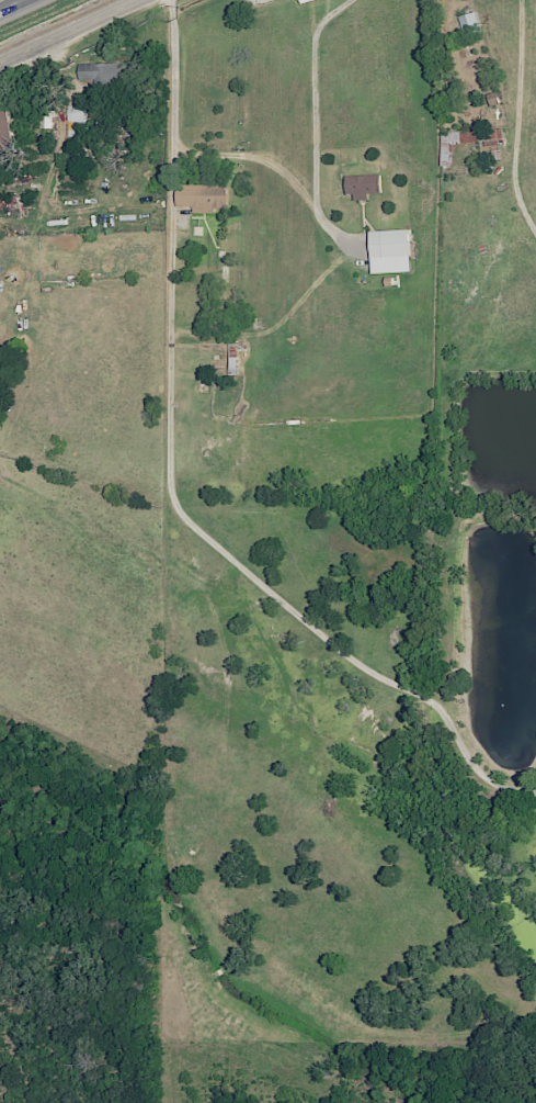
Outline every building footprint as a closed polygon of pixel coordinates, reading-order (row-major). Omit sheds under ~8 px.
[(118,64),(76,64),(77,79),(94,79),(94,91),(118,91),(118,64)] [(9,144),(7,107),(0,107),(0,145),(9,144)] [(51,112),(42,112),(42,128),(51,128),(51,112)] [(439,131),(439,165),(451,165),(451,142),(477,143),(477,131),(439,131)] [(380,193),(380,175),(343,176),(344,198),(366,197),(366,194),(380,193)] [(190,213),(213,213),(213,208),(225,208),(225,185),(174,185),(174,206),(190,206),(190,213)] [(407,272),(406,230),(366,231),(368,274),(407,272)] [(235,344),(219,344),(220,362),(227,362),(227,375),(236,374),(235,344)]
